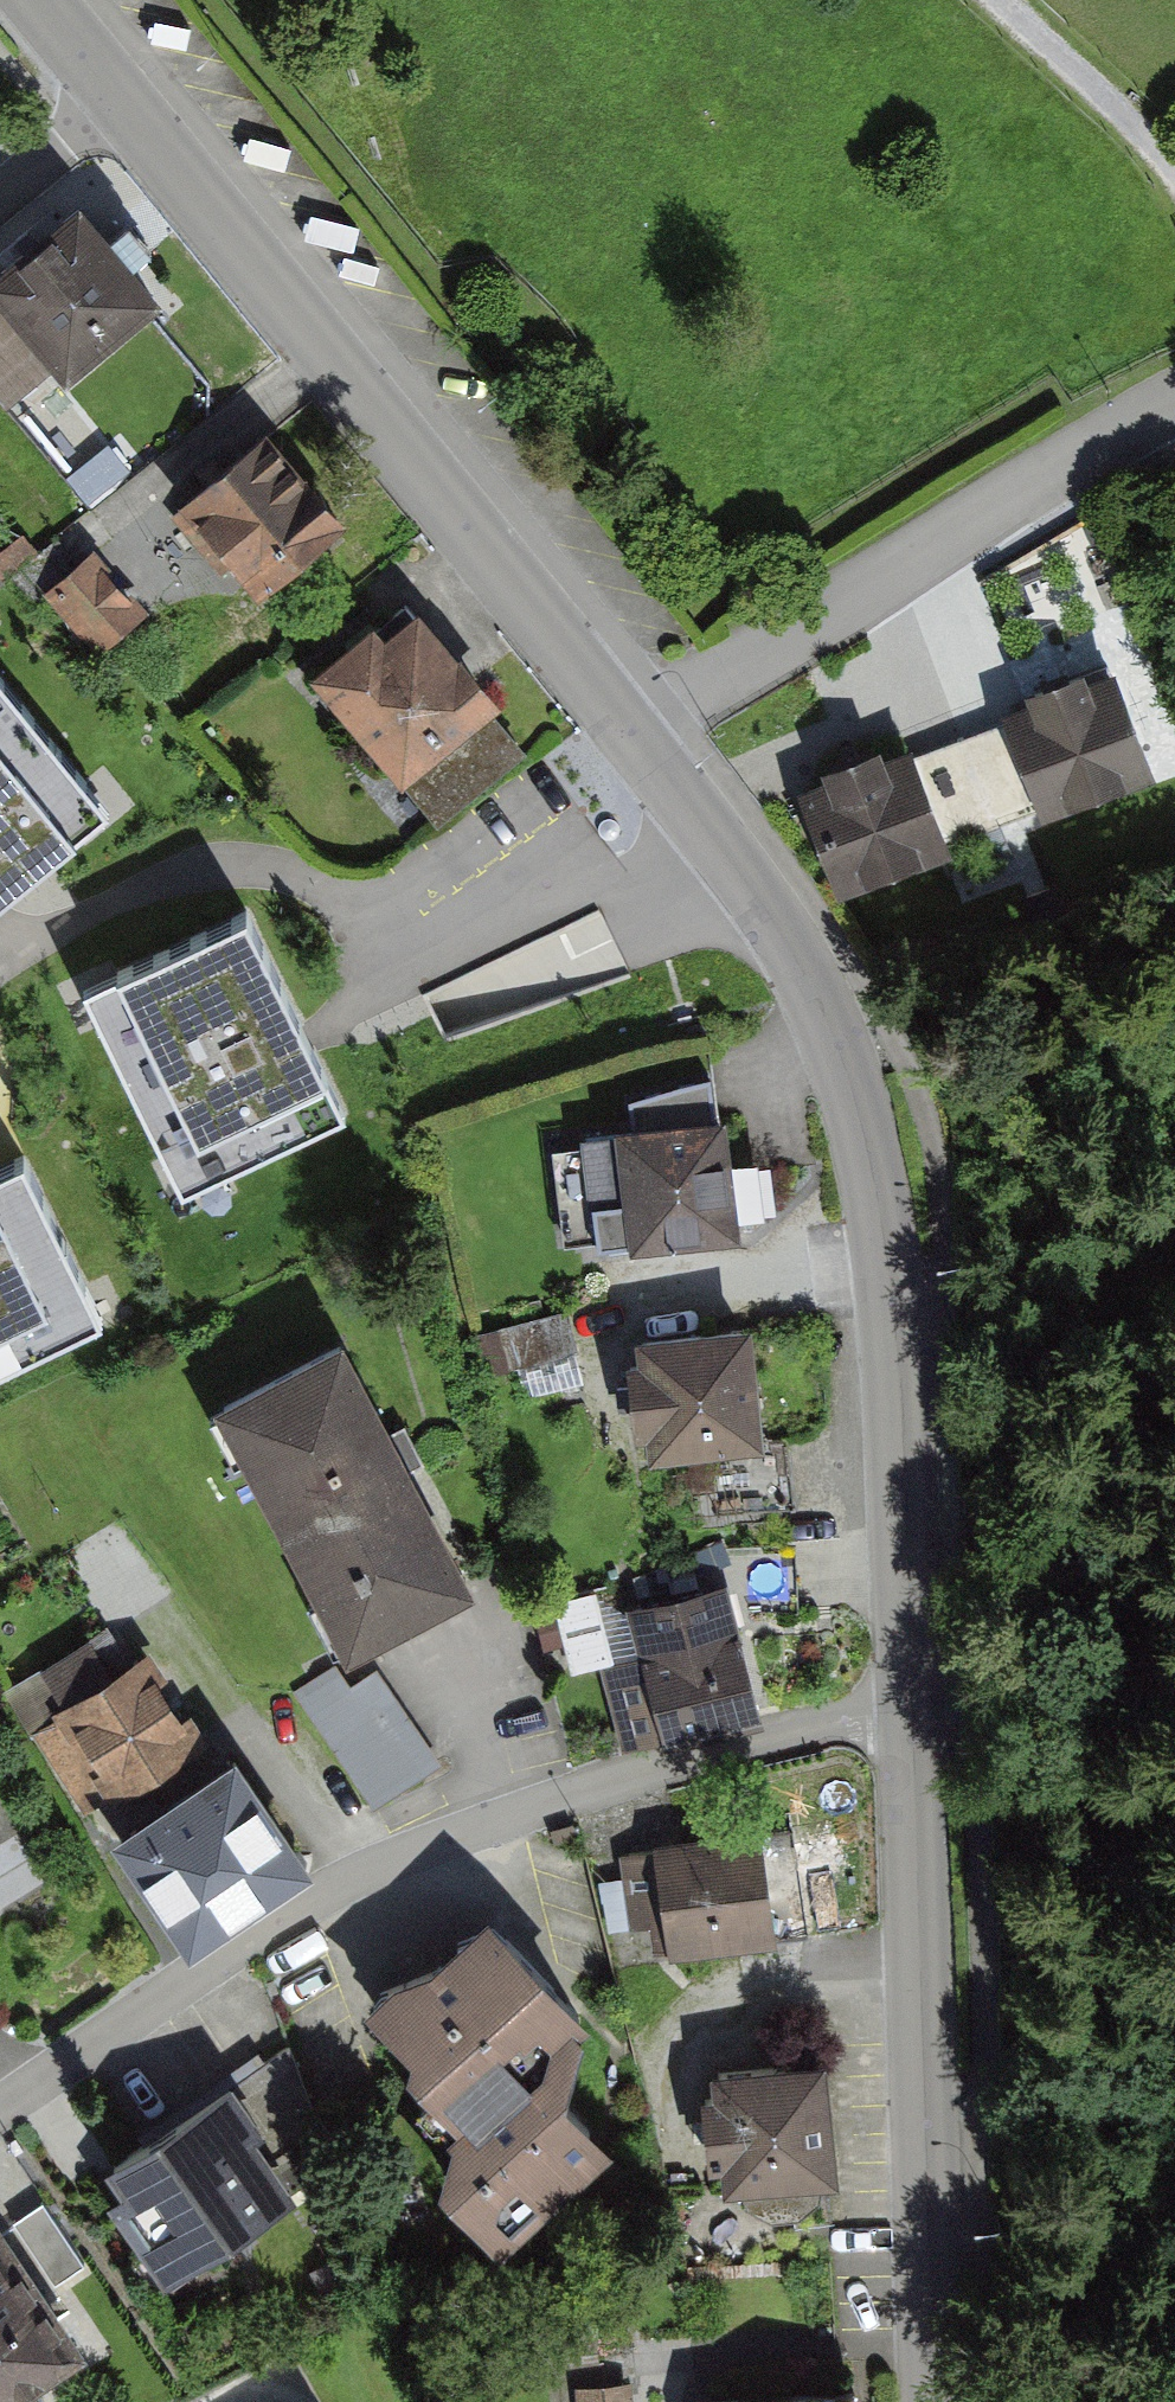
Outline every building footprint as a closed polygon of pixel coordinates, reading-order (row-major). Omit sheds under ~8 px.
[(78,197),(0,266),(0,289),(69,368),(159,289),(78,197)] [(339,521),(269,434),(184,503),(254,590),(339,521)] [(147,612),(96,550),(49,588),(99,651),(147,612)] [(529,751),(416,613),(389,635),(379,624),(318,673),(441,823),(529,751)] [(1040,809),(1154,763),(1114,662),(1089,672),(1084,660),(1024,683),(1029,696),(1000,707),(1040,809)] [(0,679),(0,899),(108,810),(0,679)] [(797,783),(838,889),(953,845),(912,739),(884,750),(879,737),(820,760),(825,772),(797,783)] [(252,910),(84,990),(181,1195),(350,1116),(252,910)] [(613,1120),(629,1244),(742,1229),(726,1106),(613,1120)] [(22,1161),(0,1171),(0,1367),(97,1322),(22,1161)] [(648,1452),(765,1439),(751,1315),(634,1327),(637,1352),(626,1353),(634,1430),(646,1429),(648,1452)] [(216,1414),(348,1661),(478,1593),(346,1345),(216,1414)] [(664,1743),(764,1716),(727,1577),(627,1603),(640,1653),(600,1664),(622,1746),(662,1735),(664,1743)] [(153,1652),(60,1703),(113,1799),(206,1747),(153,1652)] [(335,1661),(292,1691),(375,1807),(443,1759),(376,1665),(351,1682),(335,1661)] [(114,1827),(190,1941),(314,1858),(237,1744),(114,1827)] [(668,1951),(776,1935),(759,1823),(652,1840),(668,1951)] [(586,2008),(492,1902),(375,2013),(454,2124),(442,2185),(505,2238),(615,2138),(567,2083),(586,2008)] [(723,2184),(839,2171),(825,2049),(709,2062),(712,2087),(701,2089),(709,2162),(720,2160),(723,2184)] [(121,2185),(107,2195),(164,2279),(297,2189),(255,2128),(266,2120),(233,2072),(104,2160),(121,2185)] [(82,2340),(48,2288),(34,2298),(0,2246),(0,2393),(82,2340)] [(632,2378),(574,2385),(576,2401),(635,2401),(632,2378)] [(698,2401),(862,2401),(861,2378),(697,2389),(698,2401)]
